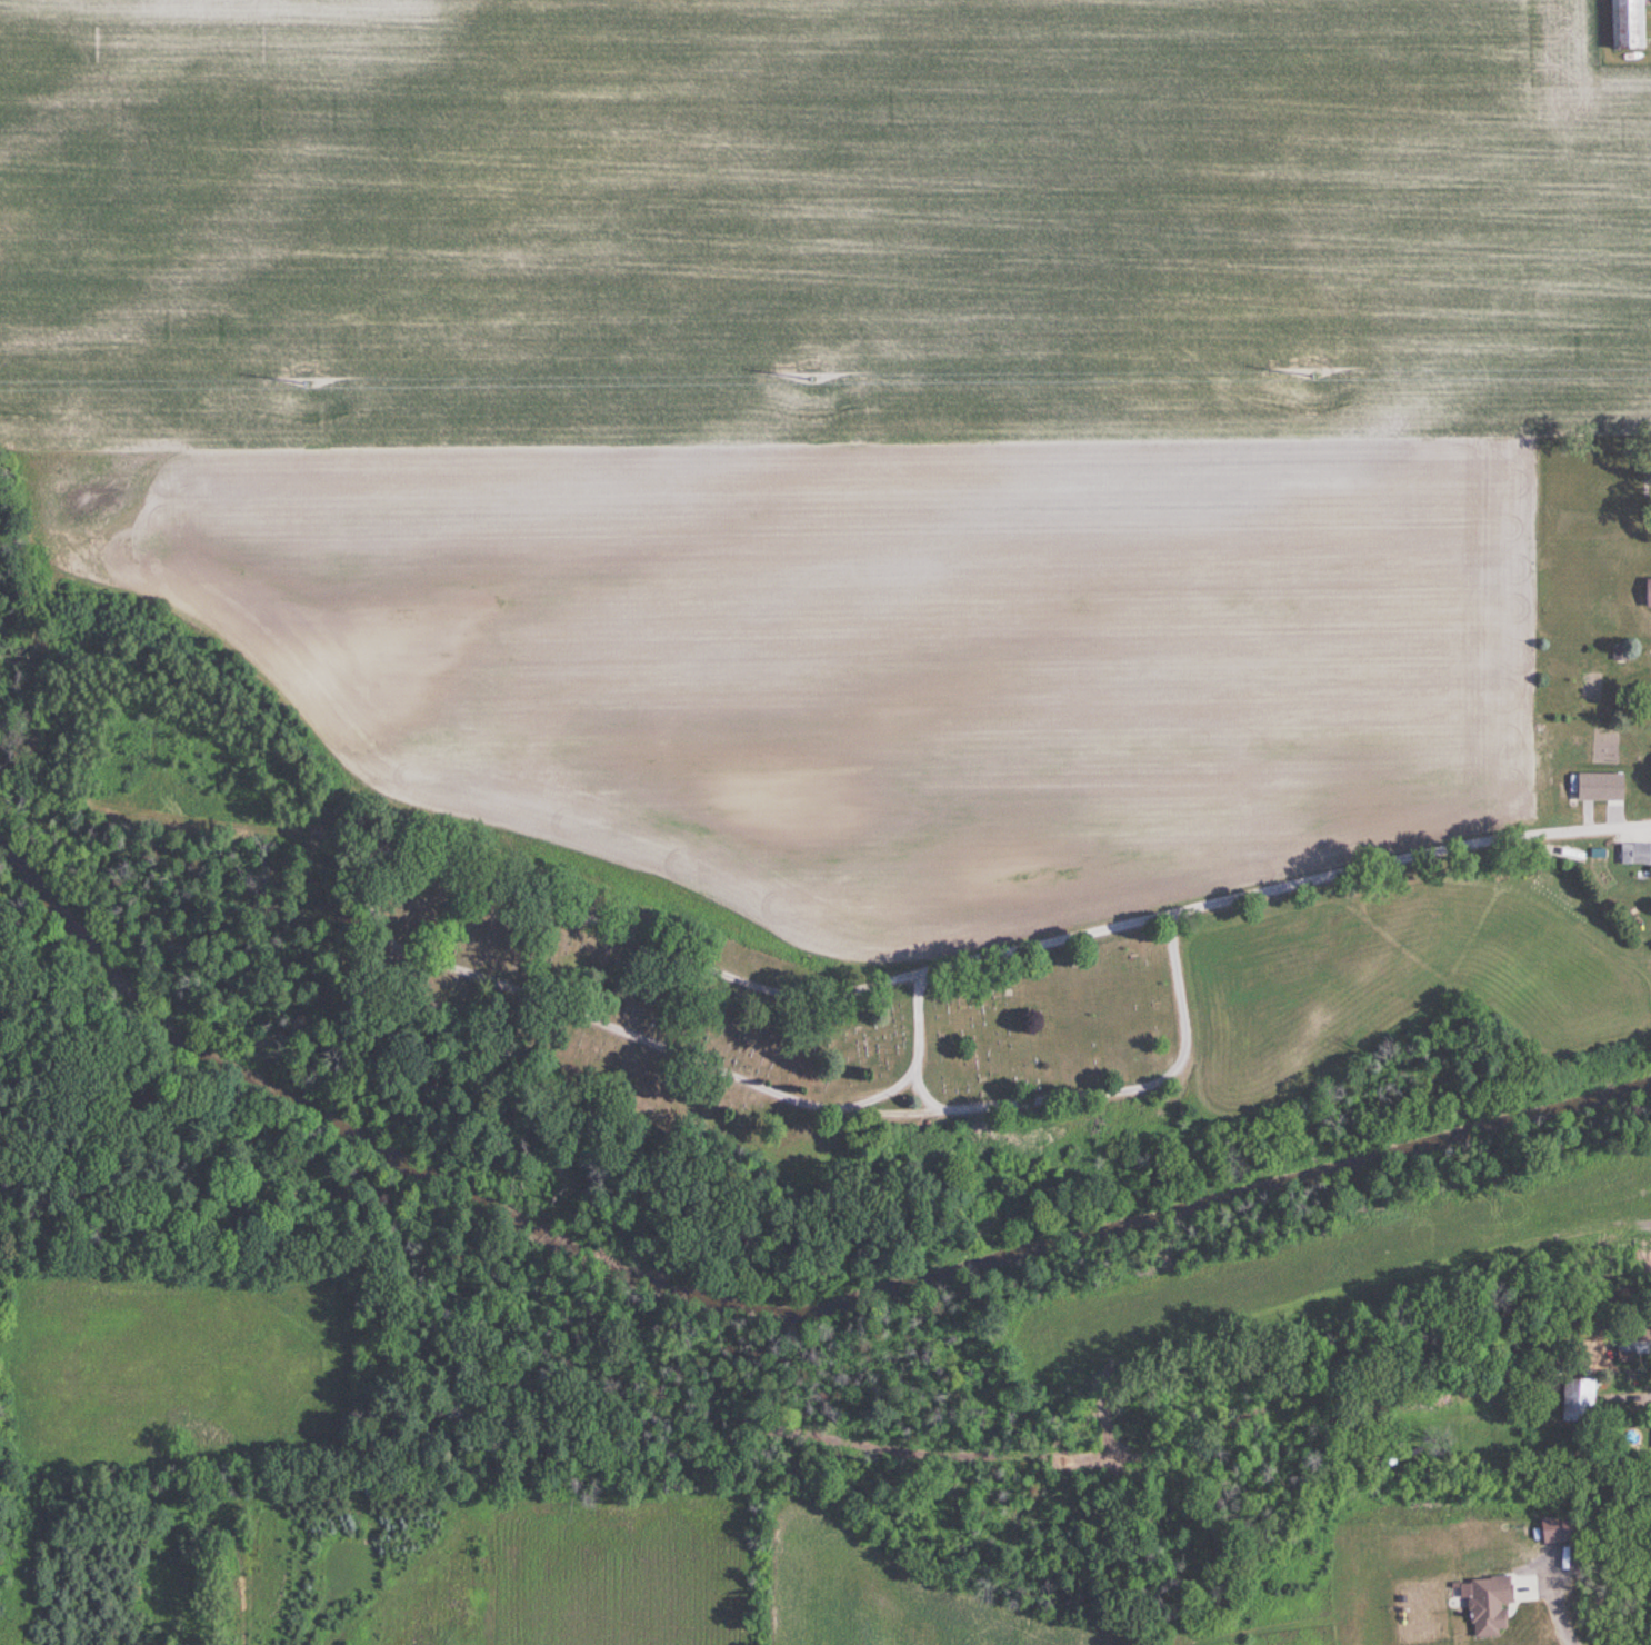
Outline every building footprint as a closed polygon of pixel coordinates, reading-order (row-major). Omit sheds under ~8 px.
[(1609,48),(1643,48),(1643,0),(1609,0),(1609,48)] [(1643,579),(1643,607),(1650,607),(1650,579),(1643,579)] [(1650,865),(1650,844),(1619,844),(1619,865),(1650,865)] [(1590,1379),(1558,1379),(1558,1421),(1590,1421),(1590,1379)] [(1469,1578),(1469,1637),(1502,1637),(1502,1604),(1508,1604),(1508,1578),(1469,1578)]
